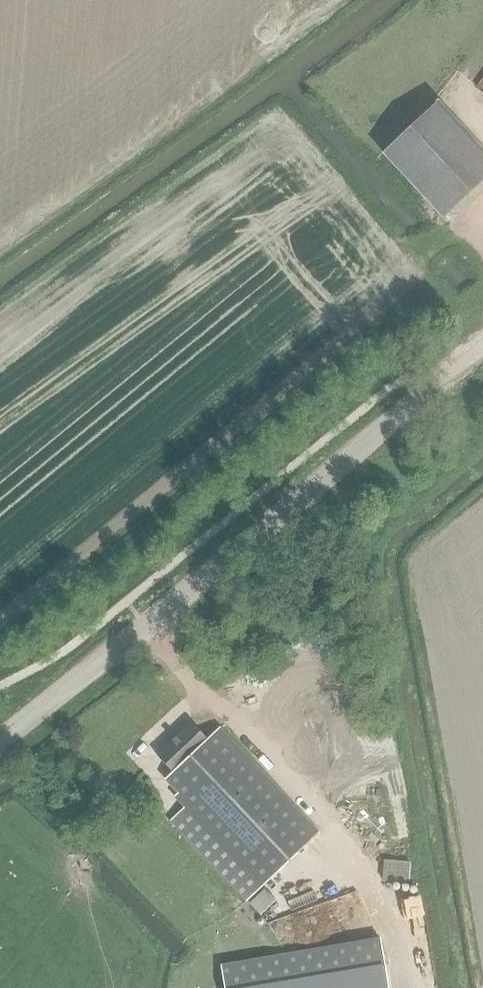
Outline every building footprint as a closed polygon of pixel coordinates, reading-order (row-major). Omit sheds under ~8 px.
[(443,219),(482,182),(482,147),(439,100),(382,154),(443,219)] [(193,724),(158,756),(174,773),(168,779),(181,793),(177,796),(187,806),(170,822),(246,903),(321,834),(222,728),(209,740),(193,724)] [(410,862),(384,860),(382,880),(409,882),(410,862)] [(250,904),(261,915),(276,900),(265,889),(250,904)] [(383,936),(223,960),(227,987),(391,987),(383,936)]
